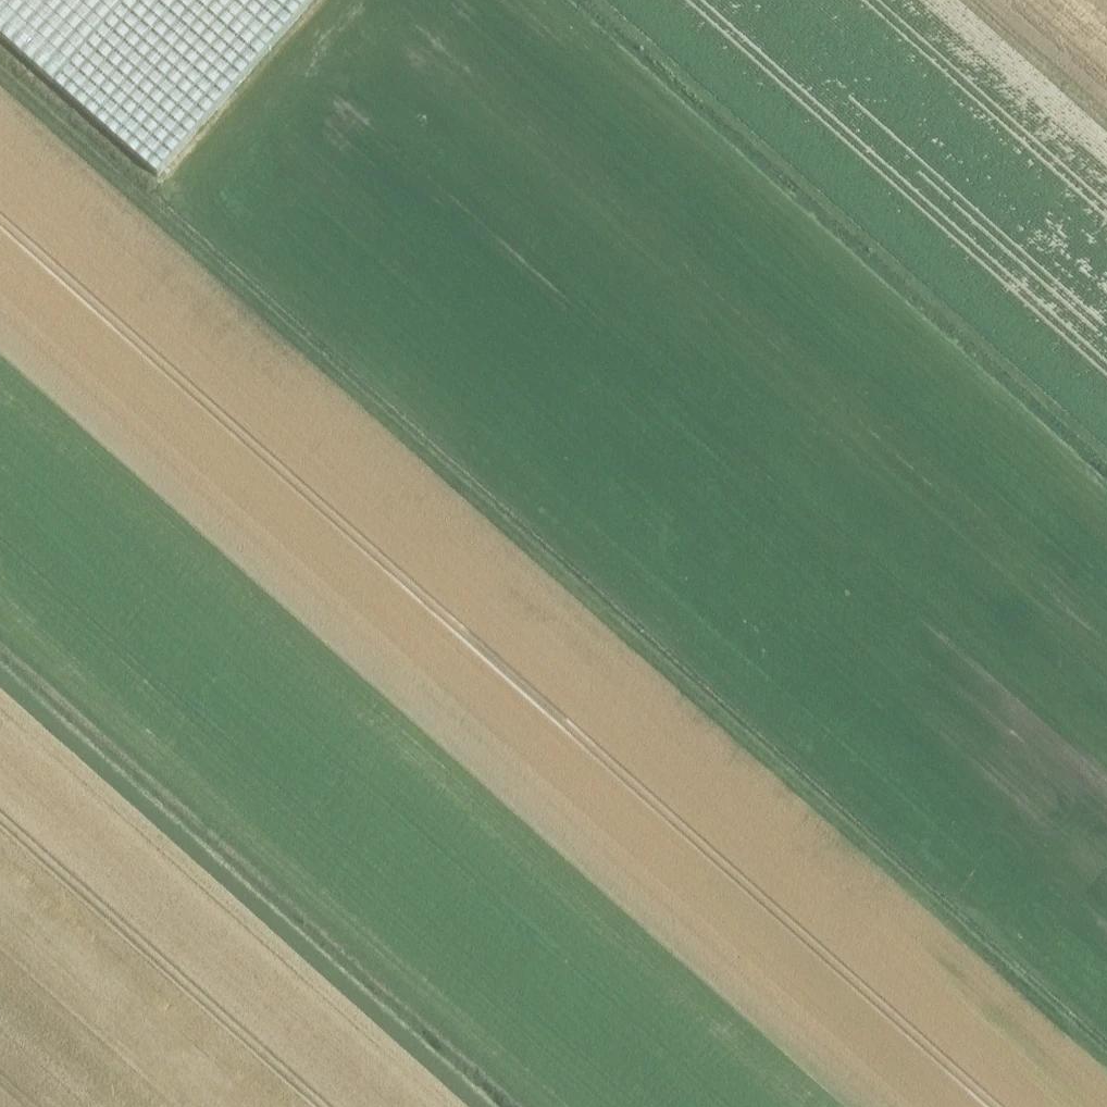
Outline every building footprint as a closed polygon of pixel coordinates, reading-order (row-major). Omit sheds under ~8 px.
[(156,176),(314,0),(0,0),(0,36),(156,176)]
